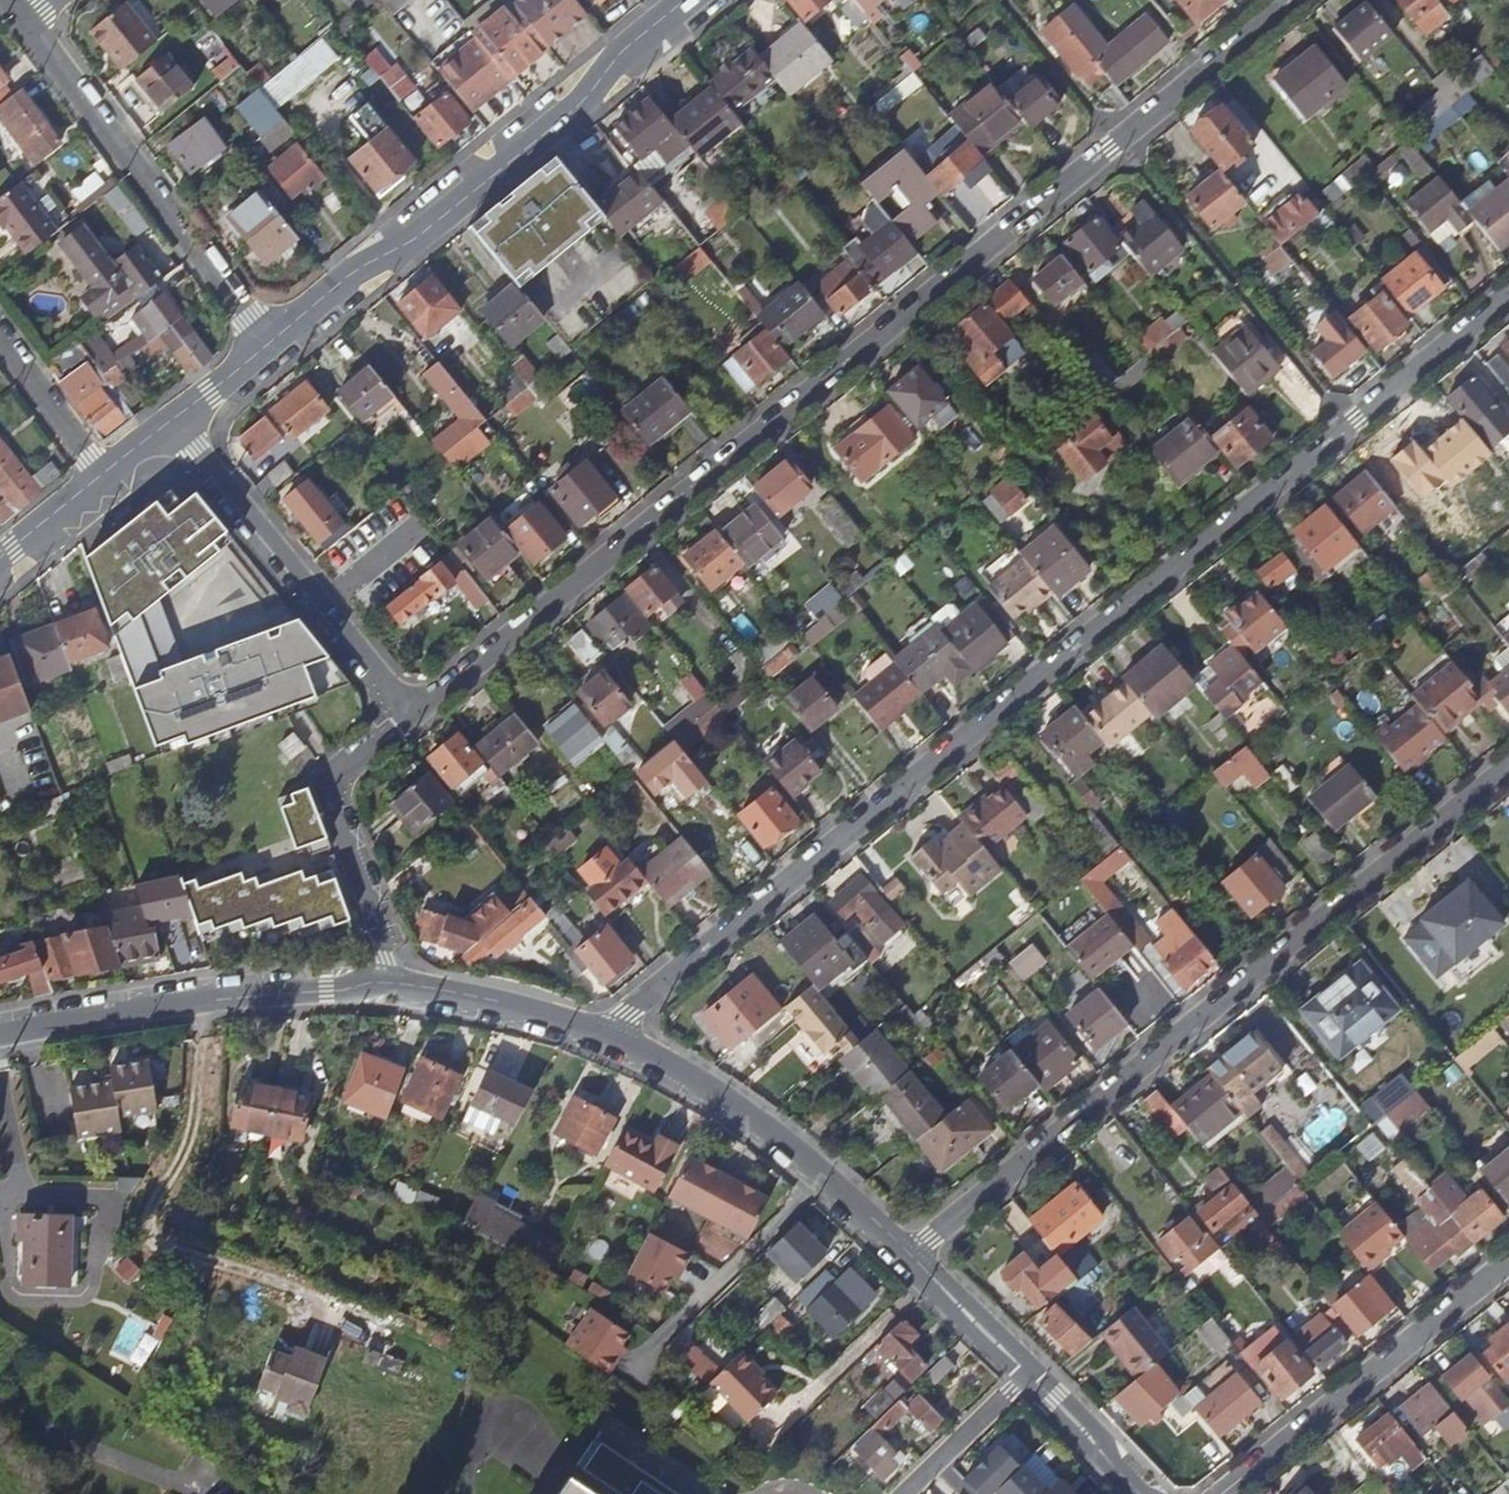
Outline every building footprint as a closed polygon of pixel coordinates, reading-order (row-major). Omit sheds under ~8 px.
[(126,65),(157,39),(125,0),(91,29),(104,45),(108,42),(126,65)] [(216,15),(234,0),(204,0),(216,15)] [(382,0),(348,0),(358,12),(382,0)] [(394,15),(412,0),(382,0),(394,15)] [(471,30),(474,34),(514,3),(511,0),(497,0),(466,24),(471,30)] [(514,3),(550,47),(588,15),(576,0),(511,0),(514,3)] [(830,0),(790,0),(806,20),(830,0)] [(865,12),(855,0),(847,0),(841,6),(858,27),(869,18),(865,12)] [(865,12),(869,18),(874,23),(883,15),(875,5),(880,0),(855,0),(865,12)] [(1154,1),(1182,35),(1198,22),(1225,0),(1153,0),(1154,1)] [(1437,0),(1399,0),(1420,25),(1430,18),(1437,25),(1450,15),(1437,0)] [(1394,34),(1367,1),(1333,29),(1361,61),(1394,34)] [(474,34),(510,78),(515,83),(520,79),(516,75),(550,47),(514,3),(474,34)] [(1060,18),(1105,72),(1115,84),(1137,67),(1117,42),(1109,48),(1073,7),(1060,18)] [(1117,42),(1137,67),(1169,41),(1149,17),(1117,42)] [(1048,47),(1057,57),(1061,54),(1078,75),(1080,73),(1090,85),(1105,72),(1060,18),(1043,31),(1053,43),(1048,47)] [(832,59),(802,23),(760,58),(777,78),(790,94),(832,59)] [(432,61),(472,110),(510,78),(474,34),(471,30),(432,61)] [(1304,119),(1347,84),(1316,46),(1273,81),(1304,119)] [(777,78),(760,58),(752,48),(709,83),(714,89),(734,113),(777,78)] [(163,110),(193,85),(167,53),(137,78),(163,110)] [(302,55),(299,57),(272,80),(260,89),(277,109),(318,75),(302,55)] [(227,75),(240,64),(234,57),(221,67),(227,75)] [(1452,106),(1495,71),(1483,57),(1461,76),(1447,66),(1431,80),(1442,93),(1452,106)] [(247,73),(258,86),(260,89),(272,80),(259,64),(247,73)] [(378,75),(397,98),(411,86),(392,64),(378,75)] [(923,83),(914,72),(895,88),(903,98),(906,102),(926,86),(923,83)] [(1009,102),(986,73),(943,108),(950,117),(981,155),(997,142),(995,140),(1022,118),(1009,102)] [(1009,102),(1022,118),(1030,127),(1060,102),(1040,77),(1009,102)] [(264,137),(285,119),(277,109),(260,89),(258,86),(237,104),(264,137)] [(895,88),(871,107),(880,117),(903,98),(895,88)] [(741,121),(734,113),(714,89),(671,124),(704,163),(723,148),(717,141),(741,121)] [(60,142),(24,93),(0,110),(0,118),(33,162),(60,142)] [(439,146),(470,121),(447,93),(416,118),(439,146)] [(1452,106),(1442,93),(1408,120),(1419,132),(1452,106)] [(351,159),(381,197),(398,183),(394,178),(415,161),(368,104),(351,118),(371,143),(351,159)] [(643,105),(616,128),(639,156),(641,159),(668,136),(643,105)] [(1236,158),(1253,144),(1222,106),(1190,131),(1222,170),(1232,162),(1236,166),(1240,162),(1236,158)] [(1410,141),(1417,149),(1459,115),(1452,106),(1419,132),(1410,141)] [(993,170),(981,155),(950,117),(907,151),(939,190),(943,195),(963,177),(972,187),(993,170)] [(191,173),(224,148),(203,121),(170,146),(191,173)] [(1328,207),(1367,175),(1410,141),(1393,121),(1367,142),(1373,150),(1318,195),(1328,207)] [(605,129),(632,162),(639,156),(616,128),(612,124),(605,129)] [(310,191),(325,179),(298,146),(283,158),(280,155),(273,161),(275,164),(270,169),(294,199),(307,188),(310,191)] [(939,190),(907,151),(906,149),(863,184),(879,204),(898,188),(912,206),(893,221),(894,222),(910,242),(937,221),(925,205),(929,202),(927,199),(939,190)] [(547,175),(562,164),(556,157),(542,168),(547,175)] [(535,277),(607,219),(594,203),(562,164),(547,175),(542,168),(485,215),(490,222),(476,233),(515,281),(530,270),(535,277)] [(801,164),(786,177),(793,185),(808,172),(801,164)] [(1246,202),(1221,171),(1187,197),(1213,228),(1224,220),(1229,226),(1237,220),(1231,213),(1246,202)] [(663,200),(639,172),(614,192),(611,189),(594,203),(607,219),(619,234),(663,200)] [(1408,202),(1426,225),(1440,243),(1444,239),(1448,232),(1451,230),(1454,233),(1460,229),(1473,219),(1468,213),(1439,177),(1408,202)] [(1493,192),(1506,209),(1493,220),(1508,238),(1508,179),(1493,192)] [(57,232),(20,183),(18,184),(0,198),(0,227),(2,229),(7,226),(28,254),(57,232)] [(964,219),(975,210),(960,191),(949,199),(964,219)] [(1473,219),(1500,252),(1508,245),(1508,238),(1493,220),(1506,209),(1493,192),(1468,213),(1473,219)] [(297,237),(261,193),(230,218),(266,263),(297,237)] [(1258,216),(1264,224),(1292,201),(1285,193),(1258,216)] [(1324,210),(1328,207),(1318,195),(1314,198),(1315,199),(1324,210)] [(1282,245),(1324,210),(1315,199),(1308,206),(1298,196),(1292,201),(1264,224),(1282,245)] [(1118,236),(1131,253),(1149,274),(1181,249),(1144,202),(1130,214),(1136,221),(1118,236)] [(490,222),(485,215),(470,226),(476,233),(490,222)] [(1118,236),(1100,215),(1066,243),(1097,281),(1113,267),(1106,259),(1110,256),(1117,264),(1131,253),(1118,236)] [(917,251),(910,242),(894,222),(851,257),(874,286),(917,251)] [(101,324),(137,298),(163,278),(142,250),(129,260),(125,253),(118,258),(107,257),(83,227),(61,244),(95,289),(82,298),(101,324)] [(1271,254),(1275,251),(1266,239),(1253,248),(1262,260),(1271,254)] [(1275,251),(1271,254),(1282,267),(1293,259),(1282,245),(1275,251)] [(701,246),(677,265),(688,278),(711,259),(701,246)] [(1452,279),(1424,246),(1382,281),(1383,282),(1402,306),(1409,314),(1452,279)] [(1081,279),(1063,256),(1034,279),(1054,304),(1083,281),(1081,279)] [(840,314),(873,288),(851,260),(818,286),(840,314)] [(521,288),(535,277),(530,270),(515,281),(516,283),(521,288)] [(427,337),(461,310),(433,276),(399,304),(427,337)] [(1028,301),(1011,280),(989,299),(991,301),(986,306),(1000,324),(1028,301)] [(1402,306),(1383,282),(1372,291),(1377,298),(1351,319),(1376,350),(1407,325),(1396,311),(1402,306)] [(521,288),(516,283),(483,310),(512,344),(544,317),(521,288)] [(759,318),(762,322),(783,347),(825,313),(802,284),(759,318)] [(645,292),(615,316),(623,326),(653,302),(645,292)] [(160,333),(181,317),(164,294),(143,310),(155,325),(160,333)] [(1000,324),(986,306),(955,331),(970,349),(961,357),(985,385),(1024,354),(1000,324)] [(1201,338),(1237,383),(1270,357),(1234,312),(1201,338)] [(1332,379),(1357,359),(1367,350),(1336,312),(1318,326),(1329,340),(1312,353),(1332,379)] [(191,374),(212,358),(181,317),(160,333),(165,339),(191,374)] [(1140,352),(1144,357),(1174,332),(1164,321),(1134,345),(1140,352)] [(783,347),(762,322),(739,341),(745,349),(735,356),(757,384),(790,357),(783,347)] [(88,353),(103,374),(116,364),(143,345),(160,333),(155,325),(112,356),(103,343),(88,353)] [(1144,357),(1152,367),(1188,338),(1180,327),(1174,332),(1144,357)] [(160,333),(143,345),(148,352),(165,339),(160,333)] [(572,351),(558,334),(547,342),(561,359),(572,351)] [(104,440),(135,417),(129,410),(117,393),(103,374),(88,353),(78,340),(46,363),(104,440)] [(1508,392),(1508,370),(1497,355),(1486,364),(1508,392)] [(725,365),(747,393),(757,384),(735,356),(725,365)] [(513,366),(529,386),(540,378),(523,357),(513,366)] [(1101,391),(1109,401),(1152,367),(1144,357),(1114,381),(1101,391)] [(1083,368),(1101,391),(1114,381),(1095,358),(1083,368)] [(475,407),(440,363),(425,376),(461,419),(475,407)] [(116,364),(103,374),(117,393),(130,384),(116,364)] [(395,395),(371,366),(339,392),(363,421),(395,395)] [(889,391),(919,428),(948,404),(918,368),(889,391)] [(1447,397),(1471,427),(1469,428),(1483,445),(1487,449),(1508,431),(1508,421),(1497,406),(1500,403),(1477,374),(1447,397)] [(545,405),(556,397),(540,378),(529,386),(538,397),(545,405)] [(691,410),(666,378),(623,413),(648,444),(691,410)] [(306,383),(272,411),(294,438),(329,410),(306,383)] [(142,400),(130,384),(117,393),(129,410),(142,400)] [(538,397),(529,386),(505,405),(514,415),(538,397)] [(1051,440),(1084,480),(1128,445),(1097,406),(1066,433),(1063,430),(1051,440)] [(433,442),(444,455),(466,437),(486,420),(475,407),(461,419),(433,442)] [(861,481),(913,438),(889,408),(870,422),(865,416),(834,441),(839,447),(836,450),(861,481)] [(1237,467),(1272,439),(1248,409),(1213,437),(1237,467)] [(250,457),(267,444),(279,434),(266,416),(240,436),(240,445),(250,457)] [(1150,451),(1177,484),(1220,450),(1193,417),(1150,451)] [(1469,428),(1465,423),(1424,456),(1451,489),(1492,456),(1487,449),(1483,445),(1469,428)] [(41,492),(40,490),(30,477),(0,437),(0,521),(2,524),(41,492)] [(477,451),(466,437),(444,455),(455,469),(477,451)] [(271,449),(267,444),(250,457),(254,462),(271,449)] [(755,489),(778,516),(791,504),(788,501),(802,488),(795,480),(802,475),(789,460),(755,489)] [(51,462),(30,477),(40,490),(61,475),(51,462)] [(605,516),(623,501),(617,495),(616,496),(587,462),(552,491),(580,525),(600,510),(605,516)] [(276,489),(295,474),(285,463),(267,478),(276,489)] [(1396,507),(1367,472),(1336,497),(1364,532),(1396,507)] [(1009,473),(982,498),(1004,522),(1031,497),(1009,473)] [(320,543),(343,523),(308,481),(285,500),(320,543)] [(141,513),(86,558),(122,654),(126,664),(130,676),(160,754),(187,744),(316,695),(350,683),(298,619),(182,662),(159,599),(234,539),(196,492),(182,504),(170,490),(141,513)] [(839,503),(832,495),(819,506),(850,545),(863,534),(839,503)] [(535,564),(567,537),(539,504),(506,531),(521,550),(523,549),(535,564)] [(721,534),(744,563),(747,566),(759,557),(765,563),(776,553),(774,551),(777,549),(774,545),(781,539),(755,506),(721,534)] [(1357,544),(1326,506),(1294,532),(1298,537),(1289,544),(1321,584),(1332,575),(1326,569),(1357,544)] [(506,531),(493,516),(460,544),(488,578),(521,550),(506,531)] [(326,551),(350,532),(343,523),(320,543),(326,551)] [(1024,558),(1035,572),(1053,593),(1056,597),(1089,570),(1054,528),(1021,555),(1024,558)] [(721,534),(717,530),(684,557),(711,590),(744,563),(721,534)] [(1502,552),(1508,546),(1508,531),(1495,543),(1502,552)] [(1039,604),(1053,593),(1035,572),(1024,558),(1021,555),(1015,547),(982,573),(991,585),(989,587),(1014,618),(1036,600),(1039,604)] [(452,553),(422,577),(425,579),(389,608),(402,623),(437,595),(438,596),(455,583),(468,572),(452,553)] [(668,598),(676,591),(656,567),(628,591),(647,614),(656,608),(661,614),(673,604),(668,598)] [(1296,594),(1308,584),(1295,569),(1271,589),(1283,604),(1282,605),(1290,614),(1303,603),(1296,594)] [(490,599),(468,572),(455,583),(477,609),(490,599)] [(813,641),(850,615),(829,585),(807,601),(821,621),(806,632),(813,641)] [(1287,628),(1258,592),(1242,606),(1239,603),(1223,615),(1230,624),(1247,646),(1254,654),(1287,628)] [(635,639),(650,627),(624,596),(590,624),(603,641),(606,640),(609,644),(621,635),(618,630),(623,625),(635,639)] [(1016,636),(985,598),(976,605),(1006,644),(1016,636)] [(932,618),(937,625),(943,632),(962,617),(953,606),(948,605),(932,618)] [(943,632),(974,670),(1006,644),(976,605),(962,617),(943,632)] [(55,626),(68,661),(108,647),(95,611),(55,626)] [(1494,627),(1501,636),(1503,639),(1508,646),(1508,615),(1494,627)] [(751,659),(760,669),(791,644),(803,634),(794,624),(751,659)] [(1221,631),(1233,645),(1239,653),(1247,646),(1230,624),(1221,631)] [(895,660),(897,663),(922,693),(945,672),(956,685),(974,670),(943,632),(937,625),(895,660)] [(71,668),(68,661),(55,626),(15,641),(32,683),(71,668)] [(588,665),(602,653),(584,629),(568,642),(588,665)] [(760,669),(766,676),(770,673),(773,676),(792,660),(790,658),(797,652),(791,644),(760,669)] [(1203,694),(1220,714),(1223,718),(1248,697),(1245,694),(1261,680),(1239,653),(1233,645),(1208,666),(1220,681),(1203,694)] [(1151,714),(1155,720),(1197,687),(1164,646),(1146,660),(1150,665),(1127,685),(1151,714)] [(1496,657),(1496,667),(1503,676),(1491,685),(1484,677),(1473,686),(1469,689),(1480,703),(1484,700),(1488,705),(1495,700),(1508,717),(1508,647),(1496,657)] [(867,674),(874,682),(897,663),(895,660),(887,651),(868,667),(867,674)] [(10,654),(0,658),(0,722),(31,711),(10,654)] [(130,676),(126,664),(122,654),(109,659),(117,681),(130,676)] [(922,693),(897,663),(874,682),(854,698),(882,731),(900,716),(898,713),(922,693)] [(1469,689),(1473,686),(1454,664),(1413,697),(1420,706),(1446,737),(1459,726),(1455,721),(1462,715),(1461,713),(1469,707),(1471,710),(1480,703),(1469,689)] [(760,669),(750,677),(757,687),(769,680),(766,676),(760,669)] [(605,725),(630,704),(602,670),(591,678),(594,682),(580,694),(605,725)] [(708,693),(692,673),(683,681),(699,700),(708,693)] [(785,700),(810,731),(837,709),(813,679),(785,700)] [(1151,714),(1127,685),(1125,682),(1083,716),(1088,722),(1093,728),(1104,741),(1109,747),(1151,714)] [(1349,704),(1338,690),(1331,696),(1342,709),(1349,704)] [(717,704),(708,693),(699,700),(708,711),(717,704)] [(316,695),(187,744),(190,752),(319,704),(316,695)] [(672,735),(675,739),(708,711),(699,700),(669,725),(675,732),(672,735)] [(675,739),(685,752),(727,717),(725,713),(717,704),(708,711),(675,739)] [(1447,738),(1446,737),(1420,706),(1392,729),(1389,725),(1376,736),(1409,776),(1422,765),(1419,761),(1447,738)] [(563,740),(584,722),(572,707),(550,725),(563,740)] [(1093,728),(1088,722),(1083,716),(1076,707),(1042,734),(1070,768),(1104,741),(1093,728)] [(1223,718),(1220,714),(1208,724),(1220,739),(1232,729),(1223,718)] [(482,754),(499,775),(539,742),(527,727),(517,715),(476,747),(482,754)] [(279,745),(291,758),(306,746),(294,733),(279,745)] [(454,786),(483,763),(459,734),(430,757),(454,786)] [(763,761),(790,796),(806,785),(804,783),(820,771),(795,739),(781,751),(779,749),(763,761)] [(685,790),(700,778),(672,745),(652,760),(657,765),(641,778),(651,790),(664,779),(671,788),(679,782),(685,790)] [(1208,773),(1224,787),(1243,772),(1256,787),(1270,775),(1246,745),(1213,772),(1208,773)] [(107,764),(111,774),(133,765),(130,756),(107,764)] [(991,771),(1005,788),(1028,817),(1033,822),(1051,808),(1054,811),(1064,802),(1052,788),(1042,795),(1014,762),(1008,757),(991,771)] [(490,772),(483,763),(454,786),(462,795),(490,772)] [(1337,773),(1364,806),(1375,797),(1348,764),(1337,773)] [(1289,793),(1299,785),(1283,765),(1273,773),(1289,793)] [(453,802),(428,771),(392,801),(408,820),(404,824),(413,834),(453,802)] [(1364,806),(1337,773),(1308,798),(1334,830),(1364,806)] [(1072,786),(1082,798),(1090,791),(1080,779),(1072,786)] [(790,796),(796,803),(811,791),(806,785),(790,796)] [(309,787),(278,798),(297,848),(308,844),(311,855),(331,847),(309,787)] [(964,823),(986,851),(1028,817),(1005,788),(984,806),(980,802),(960,819),(964,823)] [(765,846),(797,820),(771,789),(740,815),(765,846)] [(68,809),(62,794),(37,805),(43,820),(68,809)] [(1110,856),(1121,846),(1091,810),(1081,818),(1110,856)] [(986,851),(964,823),(947,836),(951,840),(940,849),(932,839),(910,857),(940,895),(956,882),(968,897),(1001,870),(986,851)] [(1335,854),(1317,832),(1305,843),(1322,864),(1335,854)] [(1300,873),(1269,837),(1254,851),(1257,855),(1283,886),(1300,873)] [(641,873),(649,882),(668,906),(711,871),(684,838),(641,873)] [(641,873),(630,859),(627,861),(612,844),(580,870),(594,888),(587,894),(605,917),(649,882),(641,873)] [(1285,888),(1283,886),(1257,855),(1224,883),(1251,916),(1285,888)] [(855,857),(846,864),(859,880),(862,877),(864,879),(869,874),(855,857)] [(212,874),(183,884),(194,913),(201,933),(230,923),(233,932),(260,922),(263,931),(290,921),(293,930),(320,920),(323,929),(350,919),(332,869),(305,879),(302,870),(275,880),(271,871),(245,881),(242,873),(215,882),(212,874)] [(183,884),(181,877),(139,891),(146,912),(152,927),(194,913),(183,884)] [(862,877),(859,880),(830,903),(844,920),(855,911),(882,943),(903,926),(864,879),(862,877)] [(956,882),(940,895),(952,910),(968,897),(956,882)] [(1485,937),(1503,923),(1469,882),(1438,907),(1437,906),(1421,919),(1451,956),(1481,932),(1485,937)] [(469,952),(514,912),(497,894),(466,921),(424,910),(421,922),(426,923),(422,938),(469,952)] [(546,915),(531,897),(523,904),(525,906),(485,942),(499,957),(547,916),(546,915)] [(546,915),(547,916),(569,943),(580,934),(557,906),(546,915)] [(1203,931),(1215,945),(1240,925),(1228,911),(1203,931)] [(153,932),(152,927),(146,912),(108,925),(110,928),(122,965),(161,958),(153,932)] [(781,944),(814,985),(818,989),(851,962),(814,916),(781,944)] [(1068,950),(1091,979),(1133,945),(1131,943),(1109,916),(1068,950)] [(1215,961),(1184,923),(1166,937),(1170,942),(1158,952),(1165,961),(1162,963),(1183,988),(1215,961)] [(847,933),(865,956),(874,949),(855,926),(847,933)] [(123,966),(122,965),(110,928),(34,941),(44,968),(48,979),(123,966)] [(576,951),(603,984),(616,974),(620,979),(632,968),(629,963),(630,962),(618,948),(622,945),(613,933),(609,937),(603,929),(576,951)] [(1131,943),(1133,945),(1142,957),(1154,947),(1143,933),(1131,943)] [(34,941),(25,944),(26,946),(0,955),(0,957),(1,960),(0,960),(0,983),(29,973),(44,968),(34,941)] [(1010,964),(1024,981),(1048,961),(1034,945),(1010,964)] [(997,948),(987,956),(996,966),(1005,958),(997,948)] [(577,976),(587,968),(572,950),(562,958),(577,976)] [(1340,1056),(1398,1008),(1360,962),(1302,1010),(1331,1045),(1340,1056)] [(51,988),(48,979),(44,968),(29,973),(36,993),(51,988)] [(733,1051),(781,1011),(752,976),(704,1016),(733,1051)] [(846,1054),(861,1042),(849,1027),(818,989),(814,985),(786,1007),(808,1035),(804,1038),(819,1058),(838,1043),(846,1054)] [(1127,1022),(1100,990),(1068,1016),(1095,1048),(1127,1022)] [(1494,1026),(1506,1040),(1508,1037),(1508,1014),(1494,1026)] [(861,1042),(872,1032),(861,1018),(849,1027),(861,1042)] [(1045,1088),(1077,1062),(1046,1025),(1032,1037),(1034,1040),(1026,1046),(1032,1054),(1023,1061),(1045,1088)] [(881,1095),(909,1072),(874,1030),(872,1032),(861,1042),(846,1054),(842,1058),(876,1099),(881,1095)] [(1252,1032),(1221,1057),(1207,1068),(1212,1074),(1218,1082),(1241,1110),(1246,1117),(1261,1105),(1251,1093),(1282,1069),(1252,1032)] [(1485,1033),(1454,1058),(1463,1069),(1494,1044),(1485,1033)] [(402,1098),(439,1117),(464,1067),(426,1049),(402,1098)] [(400,1082),(406,1066),(363,1051),(345,1098),(388,1114),(400,1082)] [(1038,1082),(1013,1051),(981,1077),(1007,1108),(1038,1082)] [(106,1084),(70,1089),(78,1138),(122,1132),(120,1118),(158,1112),(150,1062),(111,1068),(113,1082),(106,1084)] [(516,1125),(534,1091),(488,1067),(461,1116),(490,1132),(499,1116),(516,1125)] [(917,1140),(946,1117),(909,1072),(881,1095),(917,1140)] [(1218,1082),(1212,1074),(1199,1084),(1202,1088),(1174,1110),(1181,1118),(1200,1142),(1241,1110),(1218,1082)] [(1385,1114),(1415,1090),(1402,1074),(1373,1098),(1375,1099),(1365,1107),(1375,1120),(1376,1121),(1385,1114)] [(267,1133),(276,1089),(241,1083),(233,1127),(267,1133)] [(276,1089),(267,1133),(302,1139),(310,1096),(276,1089)] [(1174,1110),(1157,1089),(1144,1099),(1168,1128),(1181,1118),(1174,1110)] [(1429,1107),(1415,1090),(1385,1114),(1400,1131),(1429,1107)] [(556,1133),(596,1154),(615,1119),(575,1097),(556,1133)] [(966,1100),(946,1117),(917,1140),(942,1170),(990,1130),(966,1100)] [(627,1123),(609,1156),(657,1182),(678,1142),(661,1133),(657,1139),(627,1123)] [(1481,1171),(1502,1197),(1508,1192),(1508,1148),(1481,1171)] [(715,1169),(690,1156),(669,1194),(709,1215),(732,1172),(717,1164),(715,1169)] [(1430,1187),(1408,1160),(1406,1158),(1394,1168),(1418,1197),(1430,1187)] [(361,1186),(314,1169),(309,1182),(356,1200),(361,1186)] [(1234,1183),(1223,1170),(1206,1183),(1217,1197),(1199,1212),(1212,1228),(1221,1221),(1225,1225),(1234,1236),(1242,1230),(1246,1226),(1256,1219),(1259,1216),(1247,1201),(1237,1189),(1234,1184),(1234,1183)] [(1247,1201),(1259,1216),(1287,1193),(1298,1184),(1287,1171),(1283,1175),(1281,1173),(1247,1201)] [(747,1180),(732,1172),(709,1215),(749,1236),(770,1198),(745,1185),(747,1180)] [(1436,1195),(1474,1242),(1503,1218),(1480,1191),(1468,1201),(1446,1174),(1430,1187),(1430,1188),(1436,1195)] [(1051,1246),(1057,1254),(1076,1239),(1102,1217),(1075,1184),(1030,1221),(1044,1238),(1051,1246)] [(1306,1193),(1298,1184),(1287,1193),(1295,1202),(1306,1193)] [(1459,1255),(1474,1242),(1436,1195),(1430,1188),(1430,1187),(1418,1197),(1417,1198),(1434,1219),(1408,1240),(1432,1269),(1455,1250),(1459,1255)] [(530,1260),(547,1269),(560,1244),(526,1227),(490,1208),(496,1199),(481,1188),(461,1225),(463,1225),(530,1260)] [(419,1191),(413,1204),(434,1213),(439,1200),(419,1191)] [(1377,1202),(1338,1233),(1368,1271),(1382,1260),(1379,1257),(1405,1236),(1377,1202)] [(25,1241),(25,1283),(69,1283),(70,1217),(26,1216),(25,1241)] [(1280,1242),(1259,1216),(1256,1219),(1246,1226),(1268,1253),(1280,1242)] [(1194,1269),(1205,1260),(1193,1244),(1201,1237),(1186,1220),(1158,1242),(1172,1259),(1180,1253),(1188,1262),(1182,1267),(1188,1273),(1194,1269)] [(797,1280),(826,1252),(798,1224),(783,1239),(786,1243),(774,1255),(797,1280)] [(693,1252),(651,1230),(629,1270),(666,1289),(679,1264),(685,1266),(693,1252)] [(1021,1286),(1037,1306),(1074,1276),(1058,1255),(1057,1254),(1051,1246),(1044,1238),(1024,1253),(1002,1271),(1016,1289),(1021,1286)] [(1074,1276),(1078,1281),(1097,1266),(1076,1239),(1057,1254),(1058,1255),(1074,1276)] [(1234,1264),(1220,1247),(1205,1260),(1219,1277),(1234,1264)] [(1097,1266),(1078,1281),(1070,1288),(1077,1295),(1090,1286),(1092,1288),(1106,1277),(1097,1266)] [(824,1271),(801,1293),(811,1304),(806,1309),(834,1337),(865,1308),(862,1305),(875,1293),(852,1269),(839,1282),(837,1279),(835,1281),(824,1271)] [(1214,1320),(1229,1339),(1232,1342),(1245,1331),(1194,1269),(1188,1273),(1181,1279),(1212,1316),(1214,1320)] [(1395,1304),(1370,1273),(1358,1283),(1358,1284),(1333,1305),(1357,1334),(1395,1304)] [(1074,1276),(1037,1306),(1041,1311),(1070,1288),(1078,1281),(1074,1276)] [(769,1325),(787,1307),(776,1297),(754,1318),(765,1328),(769,1325)] [(1137,1304),(1102,1333),(1112,1344),(1116,1341),(1142,1373),(1157,1361),(1173,1348),(1137,1304)] [(1074,1356),(1091,1342),(1055,1306),(1040,1322),(1074,1356)] [(1349,1328),(1332,1306),(1321,1315),(1332,1327),(1333,1327),(1340,1335),(1349,1328)] [(591,1307),(566,1344),(609,1373),(618,1358),(614,1356),(629,1333),(591,1307)] [(112,1354),(148,1368),(166,1324),(130,1309),(112,1354)] [(1347,1343),(1340,1335),(1333,1327),(1332,1327),(1321,1315),(1294,1337),(1318,1367),(1347,1343)] [(1214,1320),(1212,1316),(1198,1328),(1216,1350),(1229,1339),(1214,1320)] [(903,1319),(868,1353),(871,1356),(868,1359),(873,1364),(885,1353),(912,1380),(927,1365),(907,1345),(917,1334),(903,1319)] [(1494,1335),(1499,1341),(1483,1354),(1504,1380),(1508,1376),(1508,1323),(1494,1335)] [(1271,1390),(1285,1408),(1318,1381),(1283,1338),(1279,1341),(1282,1346),(1261,1362),(1258,1358),(1253,1362),(1274,1388),(1271,1390)] [(672,1353),(689,1367),(694,1372),(698,1375),(708,1364),(681,1342),(672,1353)] [(743,1348),(711,1381),(751,1422),(780,1393),(754,1367),(758,1363),(743,1348)] [(291,1356),(272,1349),(259,1385),(277,1392),(275,1397),(290,1402),(286,1412),(304,1419),(327,1359),(309,1352),(307,1356),(293,1351),(291,1356)] [(1471,1353),(1443,1376),(1461,1398),(1470,1391),(1492,1418),(1508,1405),(1508,1399),(1490,1375),(1471,1353)] [(945,1355),(926,1374),(936,1384),(955,1365),(945,1355)] [(1195,1408),(1218,1436),(1261,1400),(1226,1360),(1184,1394),(1195,1408)] [(1169,1376),(1157,1361),(1142,1373),(1114,1396),(1142,1425),(1150,1418),(1154,1423),(1164,1415),(1160,1411),(1178,1395),(1164,1380),(1169,1376)] [(736,1425),(745,1418),(713,1384),(705,1391),(736,1425)] [(1452,1410),(1431,1384),(1402,1408),(1422,1434),(1452,1410)] [(899,1400),(870,1428),(874,1431),(855,1449),(883,1478),(897,1465),(891,1458),(896,1453),(879,1435),(881,1433),(882,1434),(908,1409),(930,1430),(941,1419),(919,1396),(907,1408),(899,1400)] [(1414,1443),(1390,1414),(1357,1439),(1375,1461),(1382,1456),(1389,1463),(1414,1443)] [(576,1481),(596,1493),(679,1493),(670,1488),(602,1442),(576,1481)] [(973,1493),(995,1493),(1021,1469),(999,1447),(962,1483),(973,1493)] [(576,1481),(570,1476),(558,1493),(596,1493),(576,1481)] [(1064,1477),(1046,1493),(1080,1493),(1064,1477)] [(1302,1483),(1289,1493),(1311,1493),(1302,1483)]
